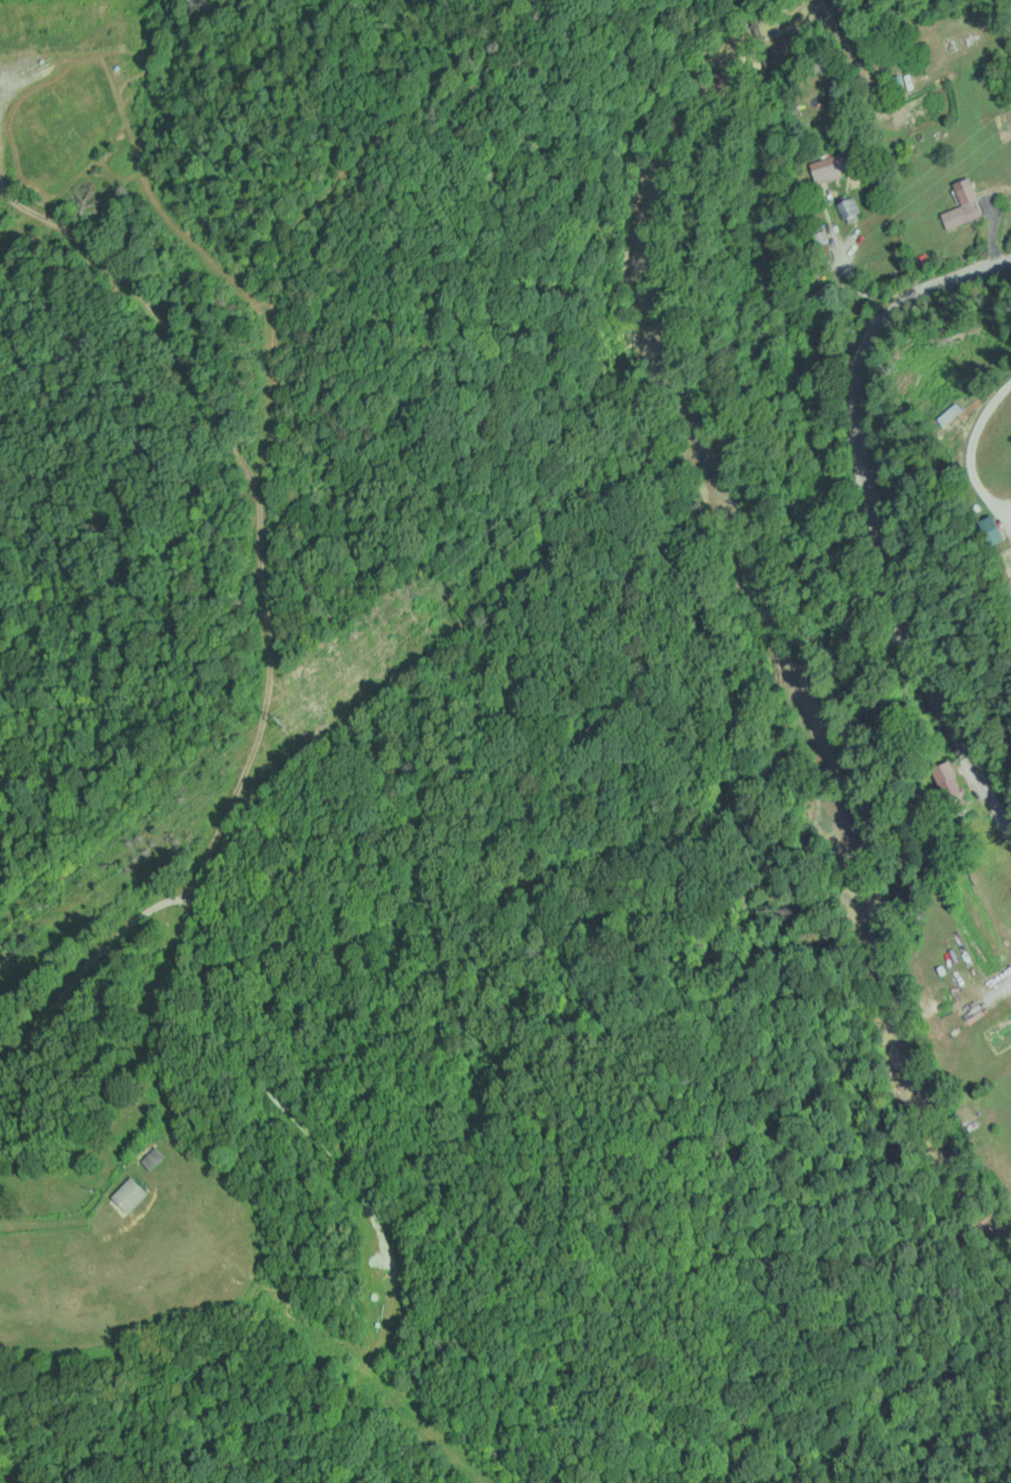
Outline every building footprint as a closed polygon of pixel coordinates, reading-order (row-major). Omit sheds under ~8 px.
[(954,229),(992,214),(980,183),(965,189),(971,205),(948,214),(954,229)] [(140,1160),(150,1170),(165,1155),(155,1145),(140,1160)] [(128,1212),(148,1192),(131,1175),(111,1196),(128,1212)]
